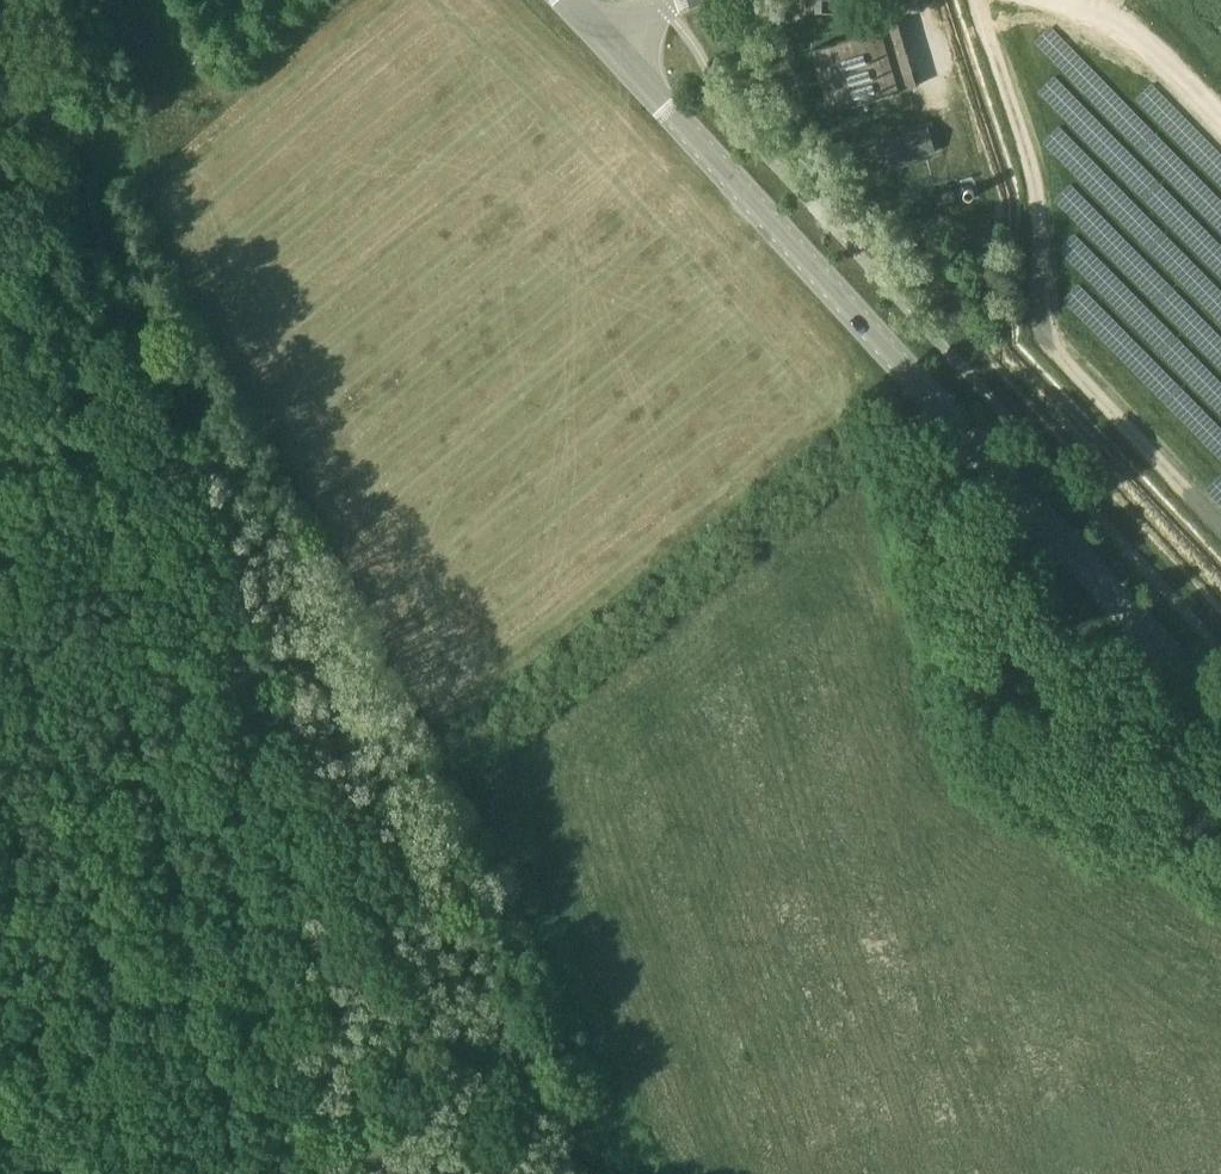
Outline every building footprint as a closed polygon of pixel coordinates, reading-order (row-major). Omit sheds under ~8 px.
[(898,23),(811,49),(830,111),(917,85),(898,23)] [(877,140),(885,166),(934,151),(926,124),(877,140)]
